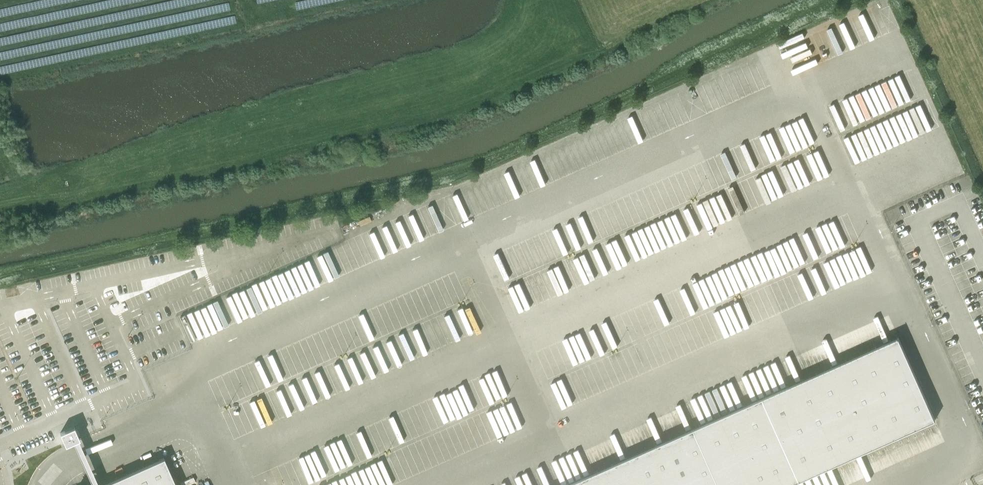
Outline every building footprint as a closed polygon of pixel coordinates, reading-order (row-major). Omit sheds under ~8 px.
[(845,17),(847,22),(818,33),(822,42),(825,41),(826,42),(838,37),(836,33),(850,28),(849,25),(853,23),(850,15),(845,17)] [(841,49),(837,50),(837,51),(856,50),(855,38),(840,39),(841,49)] [(868,99),(874,98),(871,89),(857,93),(865,117),(878,113),(876,107),(871,109),(868,99)] [(845,99),(832,103),(838,129),(851,126),(845,99)] [(799,480),(848,459),(870,448),(935,419),(899,337),(833,366),(612,464),(588,475),(566,484),(788,484),(799,480)] [(77,433),(74,427),(60,433),(64,443),(65,446),(70,444),(72,442),(75,441),(80,439),(77,433)] [(88,484),(94,484),(75,441),(72,442),(70,444),(88,484)] [(164,459),(105,484),(176,484),(164,459)]
